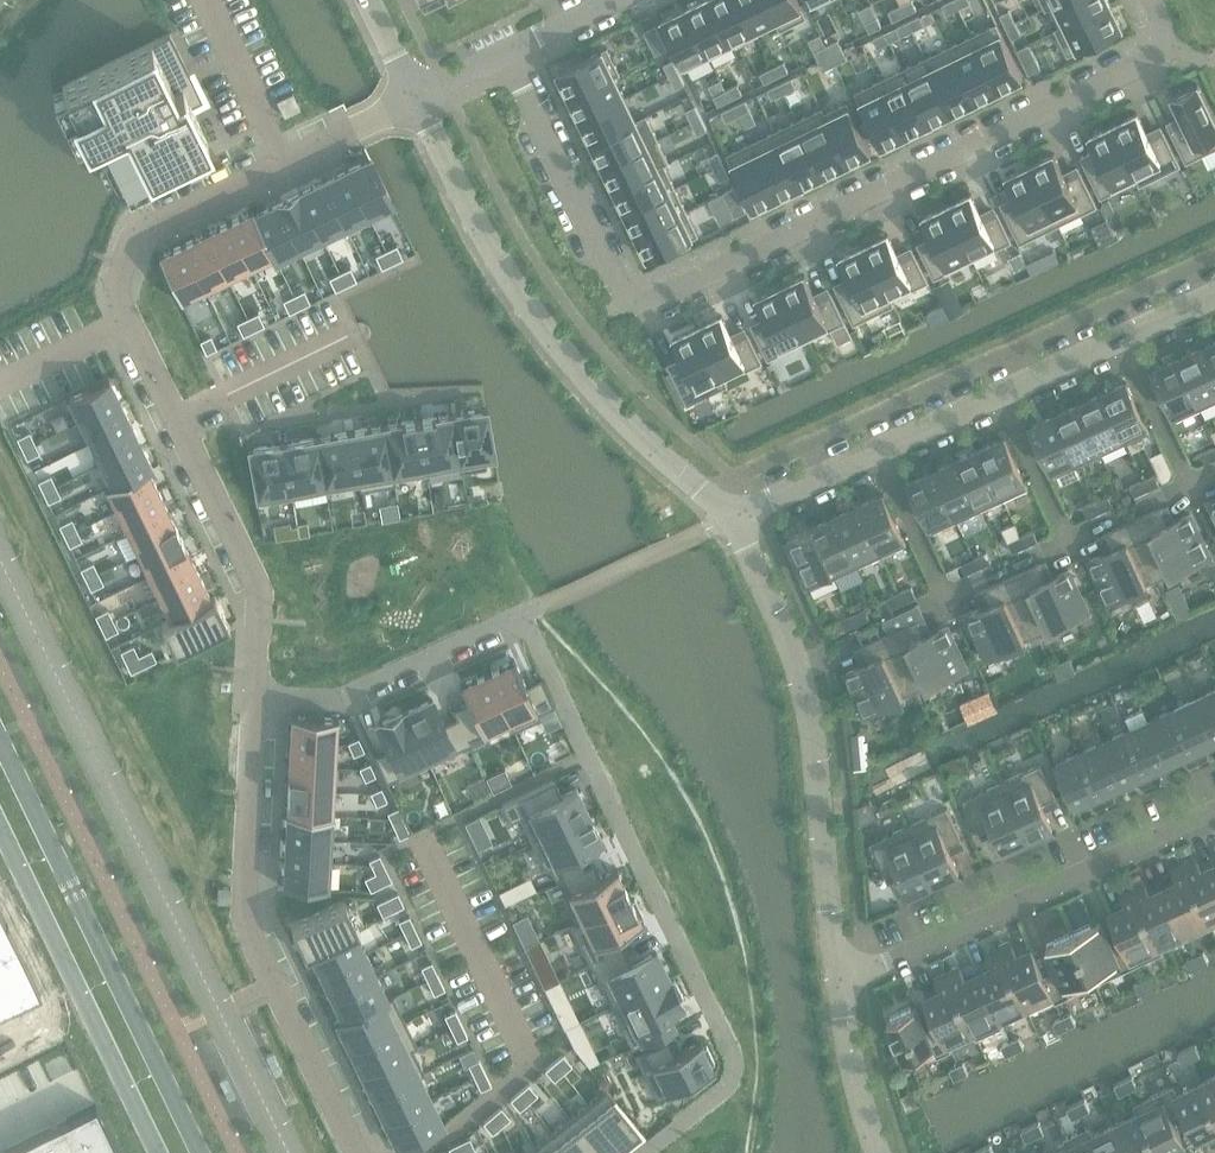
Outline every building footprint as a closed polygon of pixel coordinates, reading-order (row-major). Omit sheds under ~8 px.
[(685,9),(707,54),(709,58),(733,47),(731,42),(710,0),(704,0),(685,9)] [(731,42),(733,47),(757,35),(754,30),(739,0),(710,0),(731,42)] [(754,30),(757,35),(758,35),(755,30),(775,20),(780,30),(783,29),(778,19),(768,0),(739,0),(754,30)] [(778,19),(783,29),(806,18),(801,8),(798,0),(768,0),(778,19)] [(900,6),(905,15),(917,9),(913,0),(912,0),(900,6)] [(941,5),(945,15),(957,9),(953,0),(952,0),(941,5)] [(957,9),(969,3),(967,0),(953,0),(957,9)] [(1045,9),(1051,6),(1063,0),(1041,0),(1045,9)] [(1045,9),(1046,10),(1051,8),(1060,26),(1055,29),(1057,32),(1062,30),(1111,6),(1109,0),(1063,0),(1051,6),(1045,9)] [(900,6),(889,11),(893,21),(905,15),(900,6)] [(1062,30),(1057,32),(1069,55),(1074,53),(1083,48),(1085,54),(1103,45),(1100,40),(1123,29),(1111,6),(1062,30)] [(685,9),(662,21),(683,65),(686,70),(709,58),(707,54),(685,9)] [(1010,10),(1000,15),(1006,27),(1015,22),(1010,10)] [(918,16),(906,22),(911,31),(923,26),(918,16)] [(877,17),(866,23),(870,32),(882,26),(877,17)] [(906,22),(894,28),(899,37),(911,31),(906,22)] [(1015,22),(1006,27),(1012,39),(1021,34),(1015,22)] [(996,24),(973,35),(976,41),(999,90),(1023,78),(999,29),(996,24)] [(656,25),(644,31),(656,55),(668,49),(656,25)] [(96,68),(62,84),(75,113),(87,136),(94,132),(118,181),(147,167),(207,138),(191,105),(202,100),(189,72),(169,33),(96,68)] [(885,33),(873,38),(877,48),(889,42),(885,33)] [(973,35),(949,47),(952,52),(976,101),(999,90),(976,41),(973,35)] [(838,40),(826,46),(831,55),(843,49),(838,40)] [(1041,68),(1029,44),(1017,50),(1029,74),(1041,68)] [(826,46),(814,51),(819,61),(831,55),(826,46)] [(949,47),(926,58),(929,63),(952,113),(976,101),(952,52),(949,47)] [(602,51),(558,72),(569,95),(614,74),(619,71),(607,48),(602,51)] [(843,49),(831,55),(835,64),(847,58),(843,49)] [(831,55),(819,61),(823,70),(835,64),(831,55)] [(926,58),(902,69),(905,75),(929,124),(952,113),(929,63),(926,58)] [(664,64),(669,76),(679,72),(673,60),(664,64)] [(784,62),(772,68),(777,77),(789,72),(784,62)] [(772,68),(760,74),(765,83),(777,77),(772,68)] [(902,69),(879,81),(881,86),(905,135),(929,124),(905,75),(902,69)] [(614,74),(569,95),(581,119),(625,97),(615,76),(620,74),(619,71),(614,74)] [(679,72),(669,76),(675,88),(685,84),(679,72)] [(792,78),(780,84),(784,93),(796,87),(792,78)] [(879,81),(855,92),(858,98),(882,147),(905,135),(881,86),(879,81)] [(780,84),(768,89),(772,99),(784,93),(780,84)] [(1172,97),(1184,122),(1170,129),(1186,162),(1214,148),(1214,120),(1198,84),(1172,97)] [(738,85),(726,90),(731,100),(743,94),(738,85)] [(726,90),(714,96),(719,106),(731,100),(726,90)] [(293,93),(277,101),(285,117),(301,109),(293,93)] [(625,97),(581,119),(592,142),(636,121),(625,97)] [(746,100),(734,106),(738,115),(750,109),(746,100)] [(822,108),(822,109),(824,114),(848,163),(872,152),(848,102),(825,113),(822,108)] [(686,111),(692,122),(701,118),(696,106),(686,111)] [(734,106),(722,111),(726,121),(738,115),(734,106)] [(822,109),(798,120),(801,126),(824,175),(848,163),(824,114),(822,109)] [(1137,114),(1113,126),(1137,175),(1142,184),(1180,165),(1164,132),(1150,138),(1137,114)] [(636,121),(592,142),(603,165),(648,144),(658,139),(646,115),(636,121)] [(701,118),(692,122),(698,134),(707,130),(701,118)] [(798,120),(775,132),(777,137),(801,186),(824,175),(801,126),(798,120)] [(753,124),(744,128),(749,137),(758,133),(753,124)] [(1113,126),(1089,137),(1095,150),(1081,157),(1101,198),(1137,180),(1140,185),(1142,184),(1137,175),(1113,126)] [(775,132),(751,144),(754,149),(777,198),(801,186),(777,137),(775,132)] [(648,144),(603,165),(615,189),(659,167),(669,162),(658,139),(648,144)] [(751,144),(727,156),(730,161),(754,209),(777,198),(754,149),(751,144)] [(718,152),(708,157),(714,169),(724,164),(718,152)] [(1054,154),(1030,166),(1053,215),(1059,225),(1097,206),(1081,172),(1066,179),(1054,154)] [(372,155),(347,167),(370,212),(394,200),(372,155)] [(670,163),(669,162),(659,167),(615,189),(626,212),(670,191),(676,188),(664,166),(670,163)] [(724,164),(714,169),(720,181),(730,176),(724,164)] [(1030,166),(1006,178),(1018,202),(1004,210),(1020,243),(1059,225),(1053,215),(1030,166)] [(347,167),(324,178),(346,223),(370,212),(347,167)] [(324,178),(301,189),(323,235),(346,223),(324,178)] [(735,187),(726,192),(737,216),(747,211),(735,187)] [(670,191),(626,212),(638,236),(682,214),(687,212),(676,188),(670,191)] [(301,189),(278,200),(299,246),(323,235),(301,189)] [(971,194),(947,206),(970,254),(973,259),(1011,240),(997,212),(983,219),(971,194)] [(1104,200),(1102,207),(1106,215),(1114,211),(1108,198),(1104,200)] [(278,200),(255,211),(274,253),(276,257),(299,246),(278,200)] [(947,206),(922,218),(935,243),(920,250),(935,279),(973,259),(970,254),(947,206)] [(253,207),(229,219),(251,264),(274,253),(255,211),(253,207)] [(1107,217),(1117,239),(1131,233),(1120,211),(1107,217)] [(682,214),(638,236),(649,259),(672,248),(674,253),(691,245),(689,240),(693,238),(698,235),(687,212),(682,214)] [(229,219),(205,230),(227,275),(251,264),(229,219)] [(205,230),(182,241),(204,286),(227,275),(205,230)] [(888,235),(864,247),(887,295),(892,305),(894,305),(889,294),(908,285),(911,290),(928,282),(914,253),(900,260),(888,235)] [(182,241),(157,253),(179,298),(204,286),(182,241)] [(398,243),(387,248),(394,261),(404,256),(398,243)] [(852,283),(837,290),(854,324),(892,305),(887,295),(864,247),(839,258),(852,283)] [(387,248),(377,254),(383,267),(394,261),(387,248)] [(1053,251),(1026,264),(1027,265),(1032,275),(1059,262),(1053,251)] [(1021,253),(1009,258),(1016,271),(1027,265),(1026,264),(1021,253)] [(351,266),(340,271),(347,284),(358,279),(351,266)] [(340,271),(329,276),(336,289),(347,284),(340,271)] [(805,275),(780,287),(804,335),(807,341),(845,322),(831,293),(817,300),(805,275)] [(950,280),(935,287),(944,306),(959,299),(950,280)] [(768,323),(754,330),(769,360),(807,341),(804,335),(780,287),(756,299),(768,323)] [(305,288),(294,293),(300,306),(311,301),(305,288)] [(294,293),(283,299),(289,311),(300,306),(294,293)] [(258,310),(247,316),(253,329),(264,323),(258,310)] [(247,316),(236,321),(242,334),(253,329),(247,316)] [(722,316),(697,327),(721,376),(726,386),(728,385),(723,375),(742,366),(745,371),(762,362),(748,334),(734,341),(722,316)] [(685,364),(671,371),(688,405),(726,386),(721,376),(697,327),(673,339),(685,364)] [(210,334),(199,339),(205,352),(216,346),(210,334)] [(1201,348),(1214,379),(1214,342),(1201,348)] [(1177,359),(1200,409),(1214,402),(1214,379),(1201,348),(1177,359)] [(1176,420),(1200,409),(1177,359),(1153,370),(1176,420)] [(107,376),(66,396),(77,418),(118,399),(107,376)] [(1127,382),(1103,393),(1126,444),(1150,433),(1127,382)] [(1103,393),(1079,404),(1102,455),(1126,444),(1103,393)] [(118,399),(77,418),(87,440),(128,421),(118,399)] [(488,404),(452,410),(461,459),(496,454),(488,404)] [(1079,404),(1055,415),(1078,466),(1102,455),(1079,404)] [(452,410),(418,416),(427,465),(428,471),(462,465),(461,459),(452,410)] [(1054,476),(1078,466),(1055,415),(1032,426),(1054,476)] [(418,416),(384,422),(393,471),(394,477),(428,471),(427,465),(418,416)] [(128,421),(87,440),(98,462),(139,442),(128,421)] [(384,422),(350,428),(358,477),(361,488),(395,483),(394,477),(393,471),(384,422)] [(350,428),(316,434),(324,483),(358,477),(350,428)] [(28,429),(14,435),(20,446),(33,440),(28,429)] [(316,434),(282,440),(290,489),(324,483),(316,434)] [(1005,438),(981,449),(1003,500),(1027,489),(1005,438)] [(33,440),(20,446),(25,457),(38,450),(33,440)] [(282,440),(246,446),(254,494),(255,501),(291,495),(290,489),(282,440)] [(139,442),(98,462),(109,484),(149,464),(139,442)] [(1214,460),(1214,447),(1205,452),(1210,462),(1214,460)] [(981,449),(958,460),(980,511),(1003,500),(981,449)] [(958,460),(934,471),(956,521),(980,511),(958,460)] [(145,466),(104,486),(114,508),(156,488),(145,466)] [(933,532),(956,521),(934,471),(910,482),(933,532)] [(49,472),(35,479),(41,490),(54,483),(49,472)] [(1147,491),(1159,485),(1154,475),(1142,481),(1147,491)] [(1147,491),(1142,481),(1130,486),(1135,497),(1147,491)] [(54,483),(41,490),(46,500),(59,494),(54,483)] [(156,488),(114,508),(125,530),(166,510),(156,488)] [(883,495),(860,505),(882,556),(906,545),(883,495)] [(1100,512),(1112,507),(1108,497),(1095,502),(1100,512)] [(1100,512),(1095,502),(1083,508),(1087,518),(1100,512)] [(860,505),(836,516),(849,544),(854,556),(858,567),(882,556),(860,505)] [(1162,508),(1133,521),(1160,579),(1172,574),(1174,579),(1197,569),(1194,564),(1209,557),(1190,514),(1169,524),(1162,508)] [(166,510),(125,530),(135,551),(177,531),(166,510)] [(70,516),(57,522),(62,533),(75,527),(70,516)] [(836,516),(812,527),(825,555),(830,567),(835,578),(858,567),(854,556),(849,544),(836,516)] [(296,521),(287,523),(289,535),(298,533),(296,521)] [(1147,585),(1160,579),(1133,521),(1104,535),(1111,551),(1090,560),(1110,602),(1124,595),(1127,600),(1149,590),(1147,585)] [(307,522),(298,523),(300,535),(309,534),(307,522)] [(75,527),(62,533),(67,544),(80,537),(75,527)] [(811,588),(835,578),(830,567),(825,555),(812,527),(789,538),(811,588)] [(177,531),(135,551),(146,573),(188,553),(177,531)] [(1025,547),(1037,541),(1033,531),(1020,537),(1025,547)] [(1025,547),(1020,537),(1008,543),(1013,553),(1025,547)] [(978,568),(990,562),(986,552),(974,558),(978,568)] [(188,553),(146,573),(157,595),(198,575),(188,553)] [(978,568),(974,558),(961,564),(966,574),(978,568)] [(91,560),(78,566),(83,576),(96,570),(91,560)] [(1040,564),(1011,577),(1037,636),(1050,630),(1053,635),(1075,625),(1073,620),(1088,613),(1068,570),(1047,580),(1040,564)] [(958,566),(947,571),(950,577),(961,572),(958,566)] [(96,570),(83,576),(88,587),(101,581),(96,570)] [(198,575),(157,595),(168,617),(209,597),(198,575)] [(1025,641),(1037,636),(1011,577),(982,590),(990,607),(969,616),(988,658),(1003,651),(1005,656),(1027,647),(1025,641)] [(903,603),(916,597),(911,587),(898,593),(903,603)] [(903,603),(898,593),(886,598),(891,609),(903,603)] [(168,617),(158,621),(171,649),(227,623),(213,595),(209,597),(168,617)] [(112,603),(99,610),(104,620),(117,614),(112,603)] [(857,625),(869,619),(865,610),(852,615),(857,625)] [(117,614),(104,620),(109,631),(123,625),(117,614)] [(857,625),(852,615),(840,621),(844,630),(857,625)] [(918,620),(889,633),(916,691),(929,686),(931,691),(953,680),(951,675),(966,668),(947,626),(926,636),(918,620)] [(903,697),(916,691),(889,633),(860,647),(868,663),(847,673),(866,714),(881,707),(883,712),(906,702),(903,697)] [(131,642),(118,649),(123,659),(136,653),(131,642)] [(149,647),(136,653),(141,664),(154,658),(149,647)] [(136,653),(123,659),(128,670),(141,664),(136,653)] [(513,658),(487,670),(509,718),(514,729),(541,717),(539,711),(554,704),(541,675),(525,682),(514,658),(513,658)] [(466,698),(452,704),(456,714),(469,743),(472,748),(489,740),(484,729),(509,718),(487,670),(460,683),(466,698)] [(1197,698),(1214,736),(1214,690),(1197,698)] [(429,696),(403,708),(425,756),(428,762),(469,743),(456,714),(442,720),(431,696),(429,696)] [(1214,741),(1214,736),(1197,698),(1174,709),(1193,751),(1198,761),(1206,758),(1202,747),(1214,741)] [(387,745),(372,752),(385,781),(428,762),(425,756),(403,708),(377,720),(376,720),(387,745)] [(1190,765),(1198,761),(1193,751),(1174,709),(1151,720),(1170,762),(1185,755),(1190,765)] [(289,712),(288,737),(333,740),(334,715),(289,712)] [(1155,769),(1170,762),(1151,720),(1128,730),(1147,773),(1152,783),(1160,779),(1155,769)] [(1143,787),(1152,783),(1147,773),(1128,730),(1104,741),(1124,783),(1139,776),(1143,787)] [(862,731),(851,732),(854,768),(865,767),(862,731)] [(356,735),(345,740),(351,753),(362,748),(356,735)] [(288,737),(286,762),(332,764),(333,740),(288,737)] [(1109,790),(1124,783),(1104,741),(1081,752),(1100,794),(1105,804),(1113,801),(1109,790)] [(1097,808),(1105,804),(1100,794),(1081,752),(1057,763),(1076,805),(1092,798),(1097,808)] [(367,760),(356,765),(362,778),(374,773),(367,760)] [(286,771),(285,786),(303,787),(331,788),(332,764),(286,762),(286,771)] [(1041,765),(1002,783),(1004,785),(1029,839),(1053,828),(1042,804),(1056,797),(1041,765)] [(506,769),(487,778),(494,793),(513,784),(506,769)] [(554,778),(501,803),(510,821),(520,816),(531,839),(589,811),(576,785),(561,792),(554,778)] [(1004,851),(1029,839),(1004,785),(1002,783),(964,801),(979,833),(993,826),(1004,851)] [(379,785),(368,790),(373,803),(385,798),(379,785)] [(284,801),(283,810),(329,813),(331,788),(303,787),(285,786),(284,801)] [(396,805),(385,810),(391,823),(402,818),(396,805)] [(947,808),(908,826),(909,828),(935,883),(959,872),(947,847),(962,840),(947,808)] [(283,810),(282,834),(327,837),(329,813),(283,810)] [(589,811),(531,839),(545,867),(550,864),(556,877),(561,875),(584,864),(578,850),(602,838),(589,811)] [(478,815),(465,821),(471,834),(484,828),(478,815)] [(402,818),(391,823),(397,836),(408,831),(402,818)] [(908,826),(870,844),(884,876),(899,869),(910,894),(935,883),(909,828),(908,826)] [(282,834),(280,859),(326,861),(327,837),(282,834)] [(377,852),(366,858),(372,871),(383,865),(377,852)] [(280,859),(279,884),(325,886),(326,861),(280,859)] [(584,864),(561,875),(568,890),(563,892),(576,918),(580,916),(601,906),(628,893),(622,879),(616,866),(600,874),(594,860),(584,864)] [(1185,867),(1200,899),(1210,920),(1214,918),(1214,870),(1203,875),(1197,862),(1185,867)] [(383,865),(372,871),(378,883),(389,878),(383,865)] [(1180,886),(1165,893),(1174,911),(1184,932),(1210,920),(1200,899),(1185,867),(1174,872),(1180,886)] [(372,871),(361,876),(368,888),(378,883),(372,871)] [(512,886),(500,892),(506,905),(519,899),(512,886)] [(1145,886),(1133,891),(1148,922),(1158,944),(1184,932),(1174,911),(1165,893),(1151,899),(1145,886)] [(218,903),(230,904),(231,888),(223,887),(218,887),(218,903)] [(395,890),(384,895),(391,908),(401,903),(395,890)] [(1124,942),(1118,945),(1129,969),(1163,954),(1158,944),(1148,922),(1133,891),(1122,896),(1128,910),(1112,917),(1121,935),(1124,942)] [(576,918),(571,921),(591,962),(624,946),(617,932),(641,920),(639,915),(643,913),(634,896),(631,898),(628,893),(601,906),(580,916),(576,918)] [(384,895),(373,901),(380,914),(391,908),(384,895)] [(342,897),(287,923),(301,952),(355,925),(342,897)] [(40,994),(0,911),(0,1013),(40,994)] [(406,913),(395,918),(401,931),(413,926),(406,913)] [(1092,926),(1073,935),(1075,938),(1075,939),(1093,977),(1096,984),(1129,969),(1118,945),(1112,948),(1102,927),(1102,925),(1093,929),(1092,926)] [(413,926),(401,931),(408,944),(419,939),(413,926)] [(351,927),(306,949),(317,972),(362,950),(351,927)] [(534,930),(521,937),(525,945),(538,939),(534,930)] [(1058,973),(1052,976),(1063,1000),(1096,984),(1093,977),(1075,939),(1075,938),(1073,935),(1055,943),(1056,946),(1048,950),(1048,952),(1058,973)] [(539,940),(526,946),(532,959),(545,953),(539,940)] [(624,946),(591,962),(610,1002),(668,974),(655,948),(631,960),(624,946)] [(1012,947),(1000,952),(1007,966),(1015,983),(1025,1005),(1050,994),(1055,1003),(1063,1000),(1052,976),(1045,979),(1042,971),(1034,953),(1018,960),(1012,947)] [(362,950),(317,972),(328,995),(373,973),(362,950)] [(995,971),(981,978),(988,995),(999,1017),(1000,1017),(1025,1005),(1015,983),(1007,966),(1000,952),(989,958),(995,971)] [(1203,953),(1195,957),(1200,967),(1208,963),(1203,953)] [(1190,971),(1200,967),(1195,957),(1185,961),(1190,971)] [(429,959),(418,964),(424,978),(435,972),(429,959)] [(960,971),(949,976),(955,990),(963,1006),(973,1029),(972,1030),(976,1039),(1004,1026),(1000,1017),(999,1017),(988,995),(981,978),(966,984),(960,971)] [(435,972),(424,978),(431,992),(442,987),(435,972)] [(373,973),(328,995),(339,1018),(379,999),(385,996),(373,973)] [(668,974),(610,1002),(631,1044),(673,1024),(666,1009),(681,1002),(679,997),(683,995),(673,976),(670,977),(668,974)] [(940,1027),(934,1030),(945,1054),(952,1051),(947,1041),(972,1030),(973,1029),(963,1006),(955,990),(949,976),(937,981),(943,995),(928,1002),(936,1019),(940,1027)] [(1148,991),(1156,987),(1152,977),(1143,981),(1148,991)] [(558,981),(547,986),(554,1001),(565,996),(558,981)] [(1148,991),(1143,981),(1134,985),(1138,995),(1148,991)] [(339,1018),(333,1021),(345,1045),(391,1023),(402,1018),(390,993),(385,996),(379,999),(339,1018)] [(452,1008),(441,1013),(447,1026),(458,1021),(452,1008)] [(938,1057),(945,1054),(934,1030),(927,1033),(918,1012),(917,1010),(913,1013),(911,1010),(891,1019),(892,1022),(889,1024),(889,1025),(895,1037),(898,1043),(895,1044),(902,1060),(905,1059),(906,1060),(933,1048),(938,1057)] [(1067,1029),(1076,1025),(1071,1014),(1062,1018),(1067,1029)] [(391,1023),(345,1045),(357,1069),(403,1047),(408,1044),(414,1042),(402,1018),(391,1023)] [(1067,1029),(1062,1018),(1053,1022),(1058,1033),(1067,1029)] [(345,1045),(333,1021),(332,1021),(392,1144),(394,1143),(381,1118),(369,1093),(357,1069),(345,1045)] [(458,1021),(447,1026),(454,1039),(465,1034),(458,1021)] [(667,1035),(634,1051),(655,1096),(665,1091),(680,1083),(682,1087),(700,1079),(698,1075),(713,1067),(712,1066),(710,1061),(713,1059),(705,1042),(701,1044),(699,1039),(698,1038),(674,1050),(667,1035)] [(1019,1037),(1010,1042),(1015,1052),(1024,1048),(1019,1037)] [(1006,1056),(1015,1052),(1010,1042),(1001,1046),(1006,1056)] [(403,1047),(357,1069),(369,1093),(415,1071),(420,1069),(408,1044),(403,1047)] [(1195,1046),(1190,1049),(1195,1059),(1200,1057),(1195,1046)] [(1182,1066),(1195,1059),(1190,1049),(1177,1055),(1182,1066)] [(561,1052),(552,1059),(561,1070),(570,1062),(561,1052)] [(593,1052),(582,1058),(589,1067),(598,1063),(593,1052)] [(476,1057),(465,1062),(471,1075),(482,1069),(476,1057)] [(552,1059),(542,1067),(552,1078),(561,1070),(552,1059)] [(969,1060),(960,1064),(965,1075),(974,1071),(969,1060)] [(965,1075),(960,1064),(951,1069),(956,1079),(965,1075)] [(482,1069),(471,1075),(477,1088),(488,1083),(482,1069)] [(415,1071),(369,1093),(381,1118),(427,1096),(415,1071)] [(1132,1077),(1125,1080),(1130,1091),(1137,1087),(1132,1077)] [(1206,1083),(1214,1101),(1214,1078),(1206,1083)] [(1119,1096),(1130,1091),(1125,1080),(1114,1086),(1119,1096)] [(525,1081),(516,1089),(526,1100),(534,1092),(525,1081)] [(1206,1083),(1180,1095),(1177,1097),(1173,1088),(1169,1089),(1182,1117),(1189,1114),(1200,1138),(1214,1131),(1214,1132),(1214,1101),(1206,1083)] [(516,1089),(507,1096),(516,1108),(526,1100),(516,1089)] [(1182,1117),(1169,1089),(1137,1105),(1142,1114),(1161,1152),(1175,1152),(1174,1151),(1188,1144),(1176,1120),(1182,1117)] [(611,1094),(592,1110),(619,1144),(638,1129),(611,1094)] [(427,1096),(381,1118),(394,1143),(439,1122),(427,1096)] [(1085,1100),(1077,1104),(1082,1115),(1090,1111),(1085,1100)] [(498,1104),(488,1112),(498,1123),(507,1116),(498,1104)] [(1073,1119),(1082,1115),(1077,1104),(1067,1109),(1073,1119)] [(0,1152),(119,1152),(95,1105),(0,1152)] [(1118,1125),(1132,1152),(1161,1152),(1142,1114),(1137,1105),(1134,1106),(1139,1116),(1118,1125)] [(573,1124),(597,1152),(609,1152),(619,1144),(592,1110),(573,1124)] [(488,1112),(479,1120),(489,1131),(498,1123),(488,1112)] [(1038,1123),(1031,1126),(1036,1137),(1043,1134),(1038,1123)] [(555,1138),(567,1152),(597,1152),(573,1124),(555,1138)] [(1118,1125),(1093,1137),(1101,1152),(1132,1152),(1118,1125)] [(1026,1142),(1036,1137),(1031,1126),(1020,1131),(1026,1142)] [(1066,1140),(1070,1149),(1073,1152),(1101,1152),(1093,1137),(1089,1128),(1066,1140)] [(640,1131),(638,1129),(619,1144),(609,1152),(612,1152),(640,1131)] [(455,1140),(461,1152),(472,1148),(466,1135),(455,1140)] [(537,1152),(567,1152),(555,1138),(537,1152)] [(444,1145),(448,1152),(461,1152),(455,1140),(444,1145)] [(1061,1152),(1073,1152),(1070,1149),(1066,1140),(1063,1141),(1068,1150),(1061,1152)]
